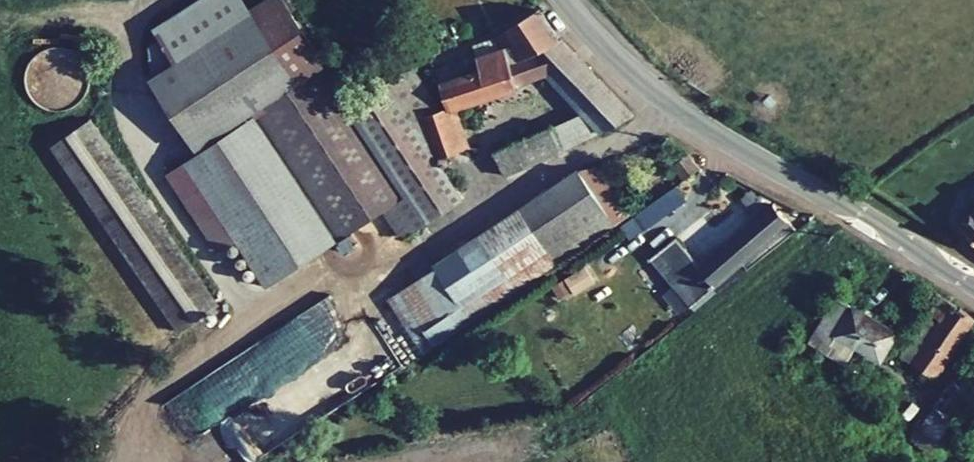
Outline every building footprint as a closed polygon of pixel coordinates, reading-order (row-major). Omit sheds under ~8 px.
[(236,0),(203,0),(148,36),(155,47),(144,54),(145,87),(194,161),(163,181),(217,263),(224,259),(238,280),(248,273),(263,295),(379,218),(399,247),(461,206),(432,162),(466,153),(452,112),(446,114),(431,79),(426,83),(416,69),(346,115),(319,75),(296,91),(236,0)] [(543,80),(551,87),(581,73),(556,47),(535,17),(491,46),(493,50),(496,55),(477,62),(431,79),(446,114),(452,112),(543,80)] [(474,57),(493,50),(491,46),(471,52),(474,57)] [(477,62),(496,55),(493,50),(474,57),(477,62)] [(29,83),(48,90),(43,103),(68,113),(78,90),(61,83),(70,64),(42,53),(29,83)] [(551,87),(565,101),(594,87),(581,73),(551,87)] [(594,87),(565,101),(579,116),(598,135),(625,118),(594,87)] [(598,135),(579,116),(549,129),(559,151),(598,135)] [(214,314),(86,127),(46,154),(175,341),(214,314)] [(559,151),(549,129),(490,155),(501,177),(559,151)] [(673,168),(683,183),(698,172),(688,157),(673,168)] [(421,360),(611,231),(574,177),(384,307),(421,360)] [(682,286),(697,304),(737,270),(741,275),(789,234),(770,212),(682,286)] [(664,265),(647,280),(680,318),(697,304),(682,286),(664,265)] [(896,340),(836,301),(807,346),(843,369),(855,352),(878,367),(896,340)] [(941,305),(917,340),(928,348),(917,363),(920,366),(913,376),(932,389),(973,330),(973,328),(941,305)] [(199,429),(216,461),(245,461),(297,435),(275,394),(301,380),(299,376),(199,429)] [(970,409),(949,393),(930,420),(916,445),(933,458),(970,409)]
